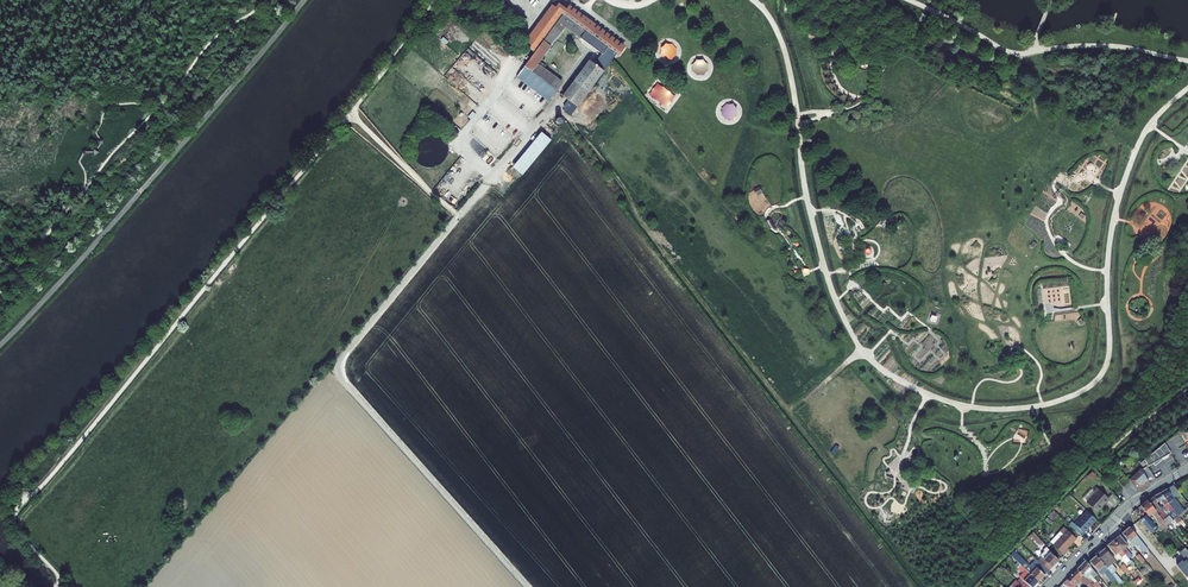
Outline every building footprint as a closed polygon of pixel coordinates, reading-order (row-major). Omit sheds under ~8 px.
[(523,27),(526,23),(501,0),(499,0),(496,3),(523,27)] [(521,47),(523,49),(543,26),(551,34),(563,20),(570,13),(565,9),(558,16),(554,11),(521,47)] [(570,13),(563,20),(617,60),(620,62),(626,54),(570,13)] [(530,56),(537,62),(564,33),(601,61),(593,70),(587,64),(559,97),(565,102),(558,110),(566,117),(617,60),(563,20),(551,34),(543,26),(523,49),(531,56),(530,56)] [(475,41),(469,48),(494,70),(500,63),(475,41)] [(675,59),(675,45),(661,45),(660,59),(675,59)] [(559,84),(541,70),(534,65),(537,63),(537,62),(530,56),(520,68),(552,92),(559,84)] [(706,61),(693,61),(694,76),(707,75),(706,61)] [(552,92),(520,68),(507,85),(505,88),(511,92),(536,111),(552,92)] [(656,83),(648,97),(668,108),(676,94),(656,83)] [(736,106),(723,105),(722,120),(735,121),(736,106)] [(506,145),(477,120),(463,137),(480,152),(474,160),(485,169),(506,145)] [(538,133),(511,168),(520,175),(548,140),(538,133)] [(759,186),(754,190),(758,196),(764,193),(759,186)] [(771,220),(766,222),(770,229),(775,227),(771,220)] [(1145,240),(1141,245),(1146,248),(1150,244),(1145,240)] [(1173,452),(1167,444),(1146,461),(1150,467),(1154,464),(1157,467),(1165,459),(1163,458),(1173,452)] [(1158,479),(1150,467),(1145,471),(1144,470),(1132,480),(1141,490),(1158,479)] [(1175,484),(1162,491),(1177,515),(1179,513),(1174,504),(1175,503),(1173,499),(1181,494),(1175,484)] [(1087,503),(1096,512),(1109,499),(1097,487),(1093,492),(1096,494),(1087,503)] [(1177,515),(1162,491),(1154,496),(1158,501),(1162,507),(1165,505),(1171,513),(1168,515),(1172,519),(1174,518),(1175,517),(1177,515)] [(1158,501),(1154,496),(1149,499),(1157,511),(1161,508),(1157,502),(1158,501)] [(1157,511),(1149,499),(1142,505),(1151,516),(1153,514),(1164,528),(1168,525),(1157,511)] [(1053,511),(1048,516),(1052,520),(1057,515),(1053,511)] [(1096,520),(1087,511),(1074,524),(1072,522),(1069,525),(1081,536),(1096,520)] [(1142,520),(1146,524),(1152,532),(1153,533),(1159,529),(1148,516),(1142,520)] [(1182,525),(1175,517),(1174,518),(1174,523),(1178,528),(1182,525)] [(1152,532),(1146,524),(1139,529),(1146,537),(1152,532)] [(1131,525),(1122,533),(1130,543),(1139,535),(1131,525)] [(1062,529),(1048,542),(1062,555),(1065,552),(1063,550),(1073,540),(1062,529)] [(1032,533),(1028,537),(1038,547),(1042,543),(1032,533)] [(1120,535),(1114,540),(1126,555),(1129,553),(1125,547),(1128,545),(1120,535)] [(1150,537),(1144,542),(1146,545),(1149,549),(1156,544),(1150,537)] [(1127,564),(1131,561),(1126,555),(1114,540),(1108,544),(1121,560),(1123,558),(1127,564)] [(1185,547),(1179,552),(1184,558),(1177,565),(1187,580),(1187,551),(1185,547)] [(1106,548),(1097,555),(1114,577),(1119,573),(1112,563),(1116,560),(1106,548)] [(1141,556),(1135,549),(1133,552),(1138,558),(1141,556)] [(1029,567),(1013,552),(1009,556),(1025,571),(1038,583),(1048,572),(1040,565),(1036,561),(1029,567)] [(1049,556),(1040,565),(1048,572),(1058,562),(1049,553),(1047,555),(1049,556)] [(1114,577),(1097,555),(1090,560),(1102,575),(1104,573),(1110,580),(1114,577)] [(1085,560),(1077,569),(1082,574),(1090,566),(1085,560)] [(1123,565),(1120,567),(1127,576),(1129,574),(1123,565)] [(1077,569),(1064,581),(1069,586),(1075,580),(1077,581),(1079,579),(1086,585),(1089,582),(1082,574),(1077,569)] [(1025,571),(1022,574),(1027,579),(1020,586),(1021,586),(1034,586),(1038,583),(1025,571)]
